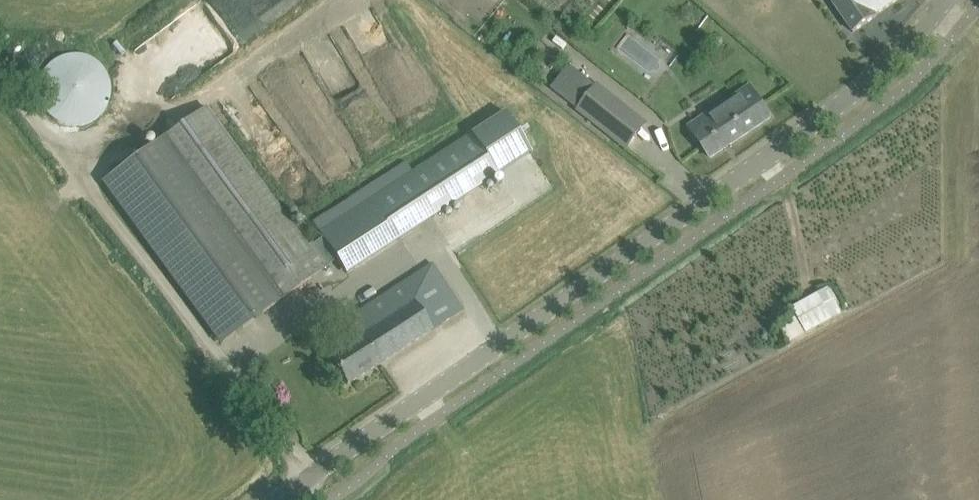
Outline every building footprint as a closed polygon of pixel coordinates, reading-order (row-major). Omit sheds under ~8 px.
[(201,68),(286,1),(286,0),(276,0),(271,4),(273,0),(234,0),(232,3),(223,10),(216,26),(220,31),(211,38),(204,28),(199,39),(205,48),(196,55),(191,64),(201,68)] [(854,33),(877,17),(876,15),(899,0),(832,0),(854,33)] [(54,120),(64,124),(76,126),(85,125),(96,120),(103,112),(109,102),(110,95),(110,84),(108,78),(103,68),(94,60),(83,55),(72,55),(62,58),(51,63),(44,73),(40,83),(39,94),(41,104),(44,111),(47,115),(54,120)] [(649,125),(597,84),(578,109),(629,150),(649,125)] [(704,129),(695,135),(700,141),(711,158),(772,117),(760,101),(751,86),(713,111),(698,121),(704,129)] [(325,238),(309,250),(206,108),(103,182),(223,345),(339,260),(325,238)] [(395,185),(371,201),(397,240),(421,224),(499,173),(473,134),(472,135),(469,137),(414,173),(395,185)] [(463,311),(452,294),(434,265),(347,320),(358,337),(329,355),(348,384),(463,311)] [(788,340),(841,317),(829,288),(791,304),(797,318),(781,325),(788,340)]
